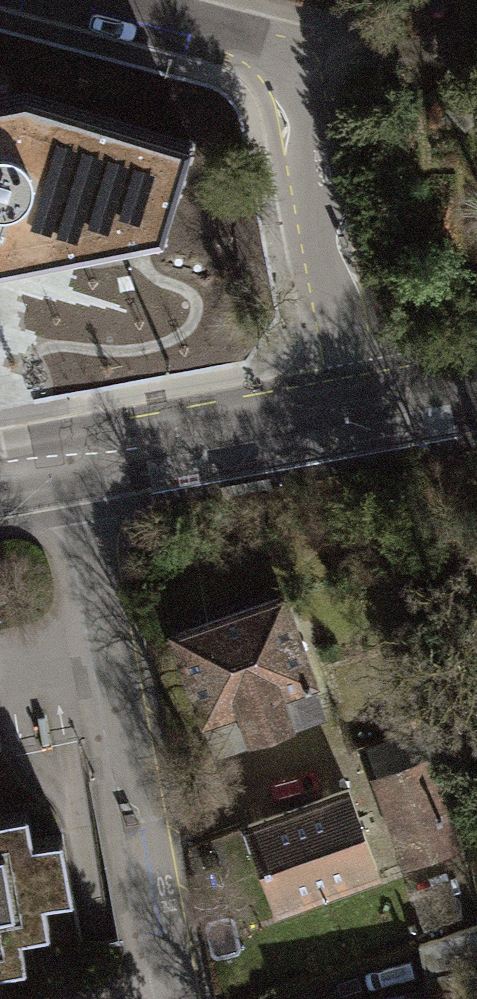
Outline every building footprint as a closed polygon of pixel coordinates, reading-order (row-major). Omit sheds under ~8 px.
[(193,136),(27,87),(0,91),(0,264),(165,232),(193,136)] [(271,479),(222,487),(224,499),(273,491),(271,479)] [(302,612),(182,649),(220,769),(339,733),(302,612)] [(381,791),(408,879),(471,860),(444,772),(381,791)] [(365,799),(254,833),(284,929),(395,895),(365,799)] [(31,960),(26,931),(49,927),(44,898),(73,893),(63,835),(34,840),(29,810),(2,815),(0,806),(0,966),(31,960)] [(431,983),(476,975),(476,928),(422,947),(431,983)]
